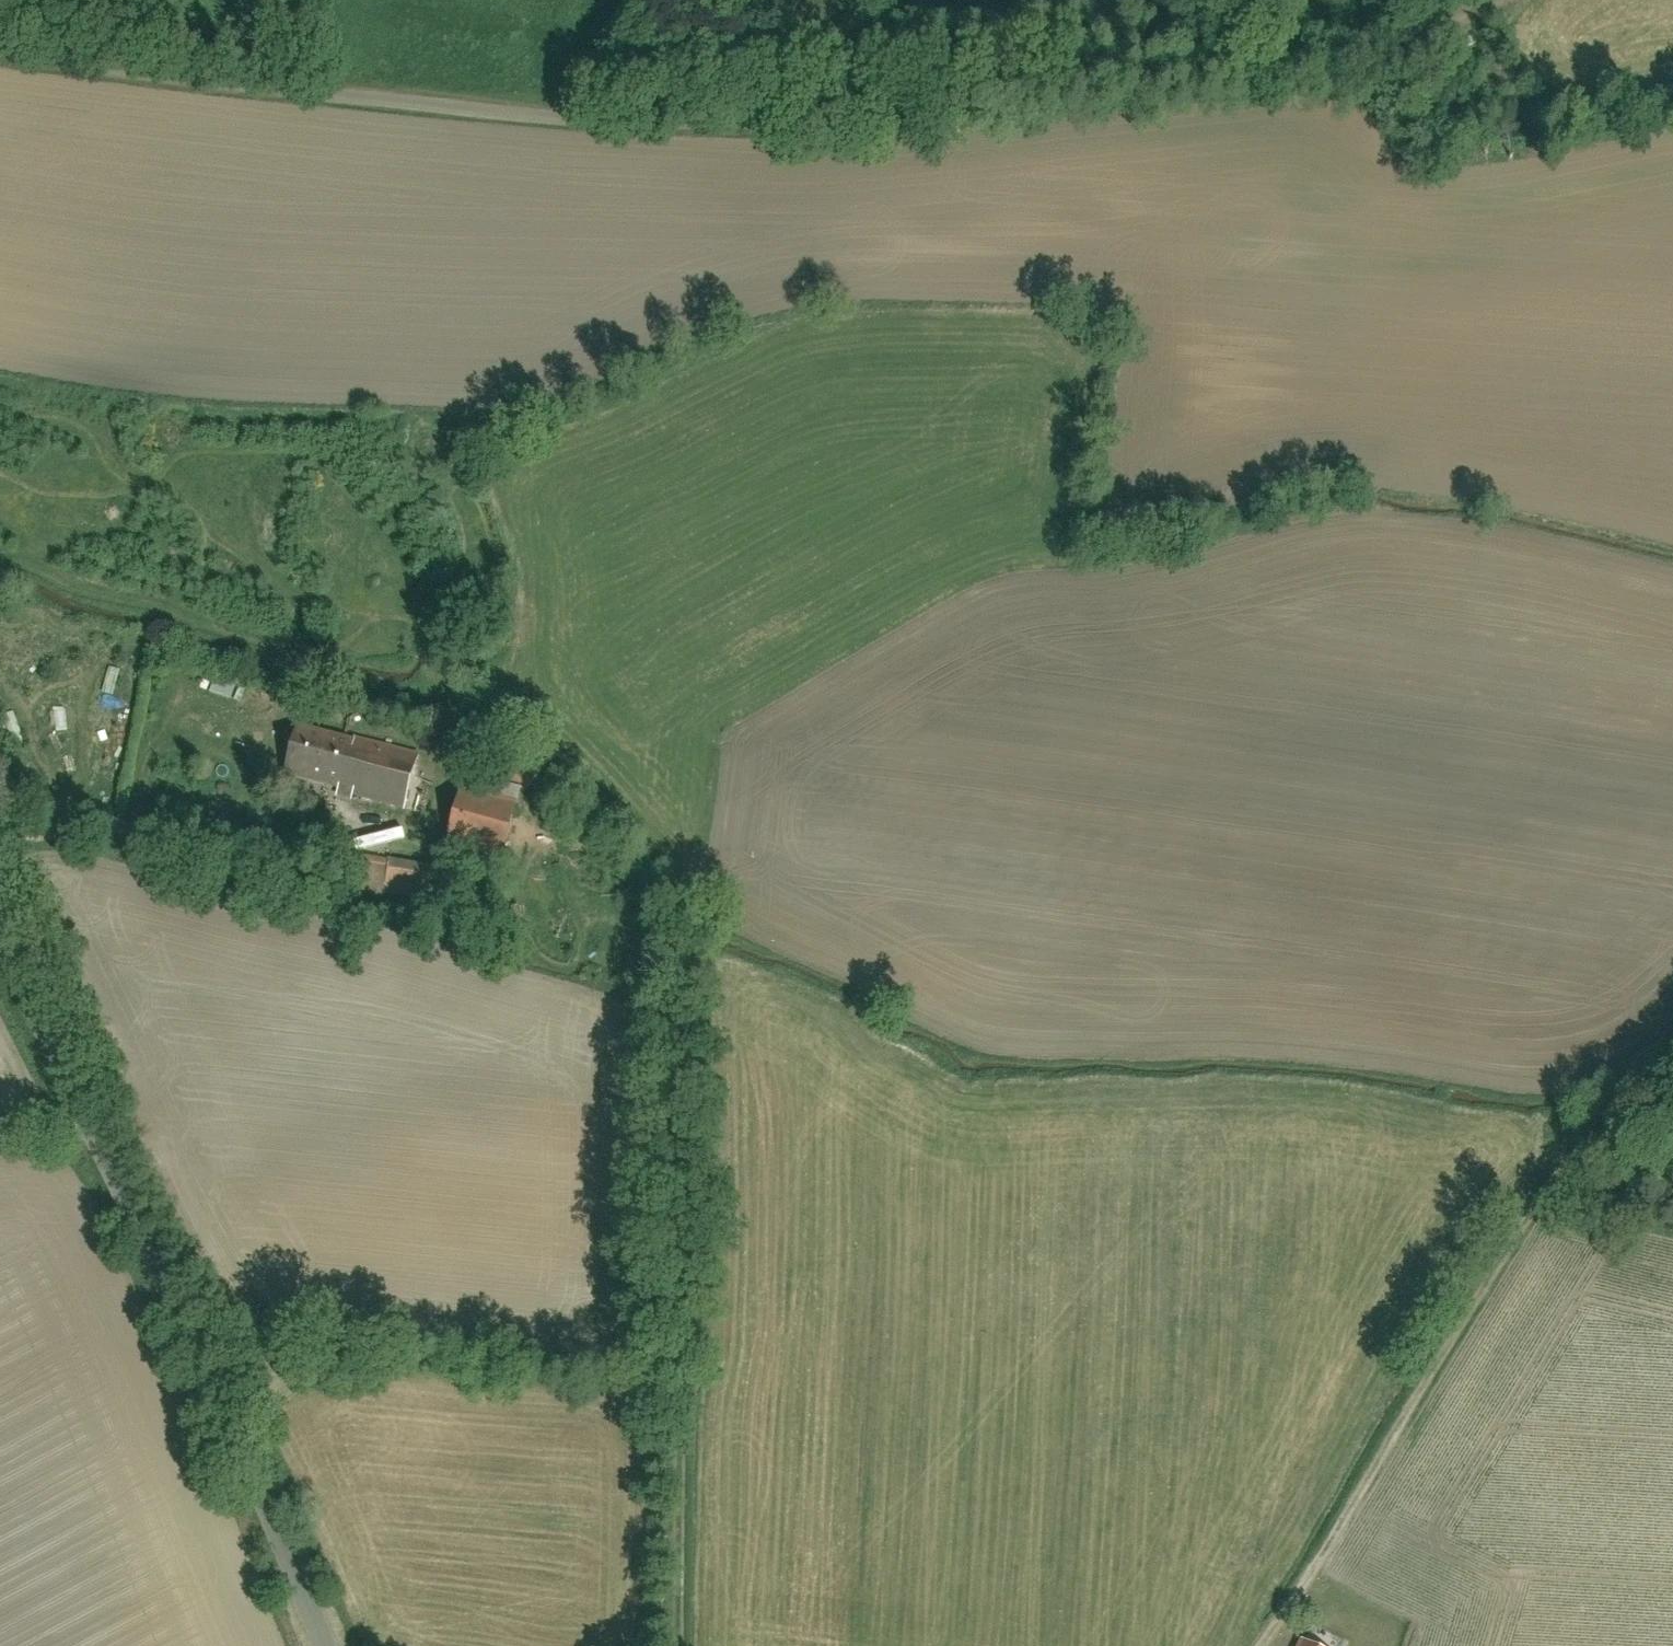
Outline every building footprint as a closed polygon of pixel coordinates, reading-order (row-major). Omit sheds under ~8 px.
[(299,727),(286,775),(338,789),(337,794),(405,811),(420,754),(353,737),(352,741),(299,727)] [(465,800),(454,848),(510,861),(521,814),(465,800)] [(395,856),(388,889),(439,900),(446,867),(395,856)]
